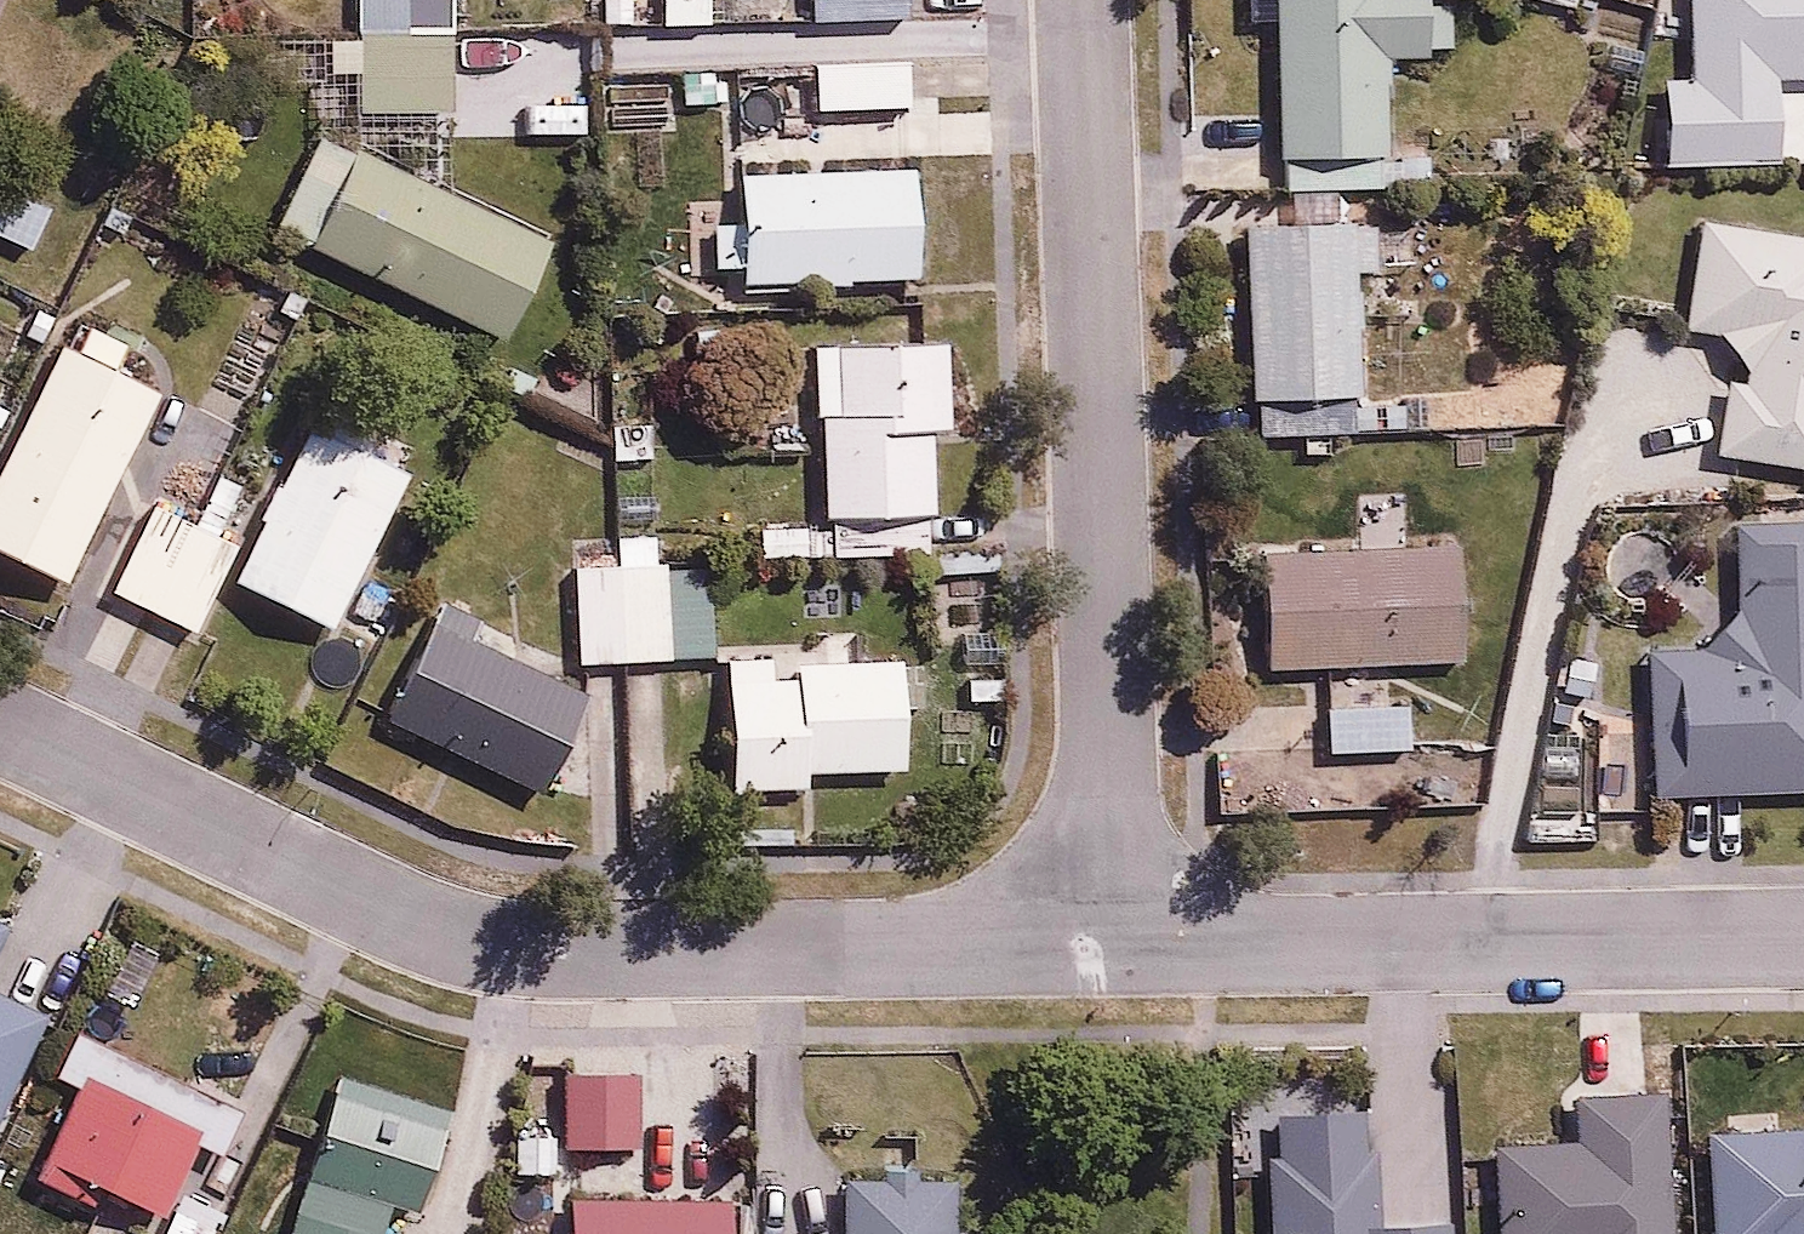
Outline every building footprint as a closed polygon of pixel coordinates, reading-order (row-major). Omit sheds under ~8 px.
[(363,23),(457,21),(456,0),(362,0),(363,23)] [(666,18),(710,17),(710,0),(665,0),(666,18)] [(806,13),(915,10),(915,0),(806,0),(806,13)] [(1285,146),(1393,142),(1389,46),(1457,44),(1456,0),(1280,0),(1285,146)] [(363,23),(332,24),(333,69),(364,69),(365,107),(459,104),(458,67),(457,21),(363,23)] [(917,57),(816,58),(816,103),(918,102),(917,57)] [(458,67),(459,104),(460,133),(566,130),(565,64),(458,67)] [(558,235),(325,133),(282,231),(515,334),(558,235)] [(719,263),(744,263),(744,280),(923,277),(921,162),(742,165),(743,210),(718,211),(719,263)] [(32,246),(55,201),(0,173),(0,229),(32,246)] [(1379,263),(1377,213),(1252,218),(1258,393),(1362,389),(1357,264),(1379,263)] [(1725,327),(1740,358),(1723,448),(1803,463),(1803,235),(1703,216),(1684,320),(1725,327)] [(62,340),(0,473),(0,543),(72,577),(161,387),(115,365),(128,337),(96,321),(83,350),(62,340)] [(822,341),(828,513),(764,515),(765,552),(936,547),(932,426),(952,425),(949,337),(822,341)] [(327,426),(309,418),(240,574),(341,618),(408,465),(373,450),(386,421),(338,400),(327,426)] [(240,538),(157,498),(114,586),(197,627),(240,538)] [(1657,659),(1662,792),(1803,787),(1803,515),(1715,519),(1720,657),(1657,659)] [(672,560),(671,531),(619,532),(619,562),(582,563),(584,658),(674,656),(672,560)] [(1636,542),(1596,579),(1652,638),(1691,601),(1636,542)] [(1458,543),(1269,549),(1272,662),(1461,656),(1458,543)] [(672,560),(674,656),(718,655),(716,559),(672,560)] [(486,616),(444,597),(390,716),(549,788),(595,688),(477,635),(486,616)] [(1606,651),(1563,649),(1561,689),(1604,691),(1606,651)] [(732,657),(736,787),(813,784),(812,768),(909,765),(905,651),(732,657)] [(1410,698),(1323,700),(1324,745),(1411,742),(1410,698)] [(9,924),(0,920),(0,943),(9,924)] [(55,1010),(0,984),(0,1124),(55,1010)] [(89,1069),(40,1172),(92,1197),(100,1180),(165,1211),(206,1125),(89,1069)] [(647,1072),(569,1070),(567,1143),(645,1145),(647,1072)] [(457,1113),(342,1077),(293,1233),(396,1233),(406,1202),(428,1209),(457,1113)] [(1257,1090),(1265,1233),(1455,1233),(1454,1209),(1386,1213),(1379,1083),(1257,1090)] [(1501,1147),(1508,1233),(1680,1233),(1668,1086),(1579,1093),(1582,1141),(1501,1147)] [(1717,1128),(1721,1233),(1803,1233),(1803,1125),(1717,1128)] [(560,1132),(516,1131),(515,1168),(559,1169),(560,1132)] [(856,1176),(855,1233),(957,1233),(958,1177),(856,1176)] [(576,1197),(576,1233),(729,1233),(729,1197),(576,1197)]
